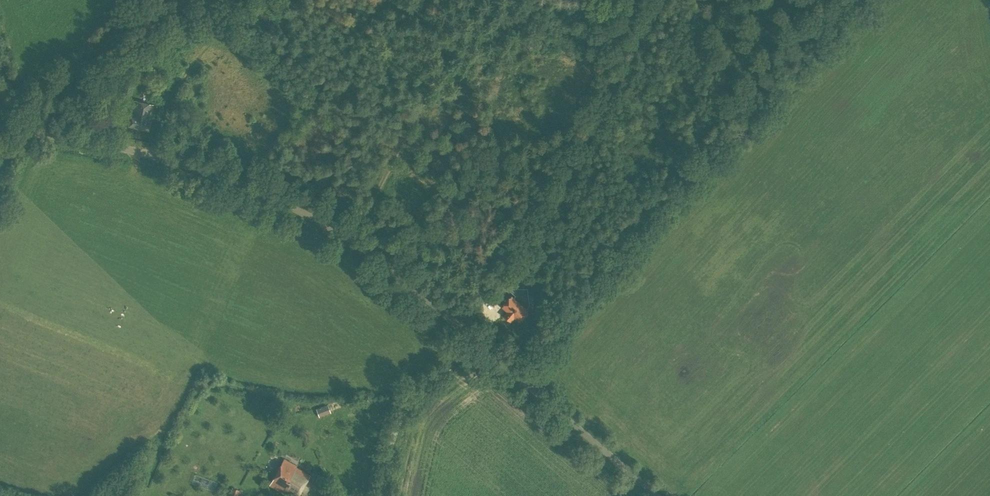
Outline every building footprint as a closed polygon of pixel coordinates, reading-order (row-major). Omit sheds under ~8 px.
[(148,130),(150,121),(154,105),(134,100),(131,116),(129,125),(148,130)] [(531,309),(528,289),(528,288),(507,288),(515,295),(514,297),(512,296),(503,306),(508,311),(505,315),(512,321),(516,318),(520,322),(530,311),(527,309),(529,307),(531,309)] [(499,316),(501,303),(493,302),(490,315),(499,316)] [(319,417),(331,413),(328,404),(316,408),(319,417)] [(285,490),(295,495),(297,495),(310,475),(296,467),(297,466),(284,459),(270,484),(283,493),(285,490)] [(240,490),(233,488),(230,495),(238,495),(240,490)]
